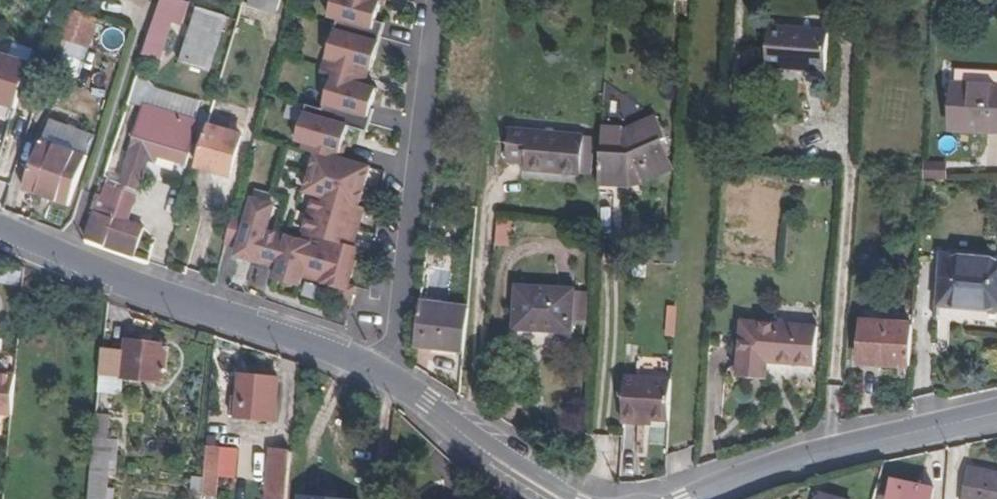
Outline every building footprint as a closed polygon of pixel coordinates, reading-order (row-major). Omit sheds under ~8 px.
[(188,0),(158,0),(146,55),(165,58),(171,24),(183,26),(188,0)] [(248,5),(277,14),(281,0),(249,0),(248,5)] [(334,18),(343,21),(342,26),(381,37),(385,23),(375,21),(380,5),(384,6),(386,0),(339,0),(334,18)] [(227,16),(198,7),(180,64),(208,73),(227,16)] [(82,75),(97,17),(66,9),(51,67),(82,75)] [(381,37),(342,26),(329,67),(339,70),(367,78),(369,70),(371,71),(381,37)] [(828,31),(768,26),(765,68),(825,72),(828,31)] [(16,108),(31,62),(0,53),(0,103),(16,108)] [(367,78),(339,70),(327,110),(339,113),(371,123),(375,108),(372,107),(378,88),(365,85),(367,78)] [(953,83),(950,131),(996,133),(996,85),(953,83)] [(200,122),(143,105),(123,170),(146,178),(153,155),(186,165),(200,122)] [(339,113),(327,110),(310,105),(300,141),(308,143),(307,150),(320,153),(343,158),(347,144),(344,144),(349,124),(337,121),(339,113)] [(337,121),(349,124),(369,130),(371,123),(339,113),(337,121)] [(667,137),(657,116),(621,132),(620,154),(601,153),(599,186),(630,187),(630,183),(643,184),(674,170),(660,140),(667,137)] [(43,140),(87,156),(94,134),(50,119),(43,140)] [(243,135),(208,125),(196,167),(230,177),(243,135)] [(585,135),(510,129),(507,162),(526,164),(525,171),(581,176),(585,135)] [(24,191),(68,207),(87,156),(43,140),(24,191)] [(371,166),(343,158),(320,153),(308,191),(317,194),(359,206),(371,166)] [(123,170),(122,169),(118,179),(109,176),(95,211),(130,224),(147,178),(146,178),(123,170)] [(359,206),(317,194),(306,232),(315,235),(336,241),(354,246),(365,207),(359,206)] [(246,260),(262,200),(256,198),(248,223),(232,219),(225,244),(239,248),(237,257),(246,260)] [(277,204),(262,200),(246,260),(256,263),(256,264),(272,269),(283,234),(270,230),(277,204)] [(95,211),(94,211),(85,239),(134,257),(145,229),(130,224),(95,211)] [(289,236),(283,234),(272,269),(279,271),(289,236)] [(324,282),(336,241),(315,235),(313,243),(303,275),(324,282)] [(303,275),(313,243),(289,236),(279,271),(276,279),(300,287),(303,275)] [(360,248),(354,246),(336,241),(324,282),(324,283),(339,287),(340,282),(349,285),(360,248)] [(943,254),(938,306),(996,312),(996,260),(943,254)] [(356,287),(349,285),(340,282),(339,287),(335,300),(352,305),(356,287)] [(572,333),(575,289),(516,286),(514,330),(572,333)] [(470,307),(420,301),(415,347),(466,354),(470,307)] [(666,335),(675,335),(677,306),(668,305),(666,335)] [(912,323),(862,320),(859,364),(909,368),(912,323)] [(818,327),(742,321),(737,377),(767,380),(768,363),(815,367),(818,327)] [(168,345),(126,339),(125,350),(103,348),(100,375),(121,377),(164,383),(168,345)] [(11,415),(15,375),(0,373),(0,414),(11,415)] [(279,378),(240,374),(238,397),(231,396),(229,417),(276,422),(279,378)] [(121,377),(100,375),(98,391),(119,394),(121,377)] [(672,379),(625,377),(622,423),(641,425),(641,421),(653,421),(669,422),(672,379)] [(108,438),(111,415),(96,413),(94,437),(108,438)] [(86,498),(109,498),(118,444),(96,440),(86,498)] [(216,497),(220,447),(206,446),(202,496),(216,497)] [(269,450),(264,498),(287,498),(291,452),(269,450)] [(967,467),(962,498),(996,498),(996,472),(967,467)] [(892,479),(888,498),(933,498),(935,488),(892,479)]
